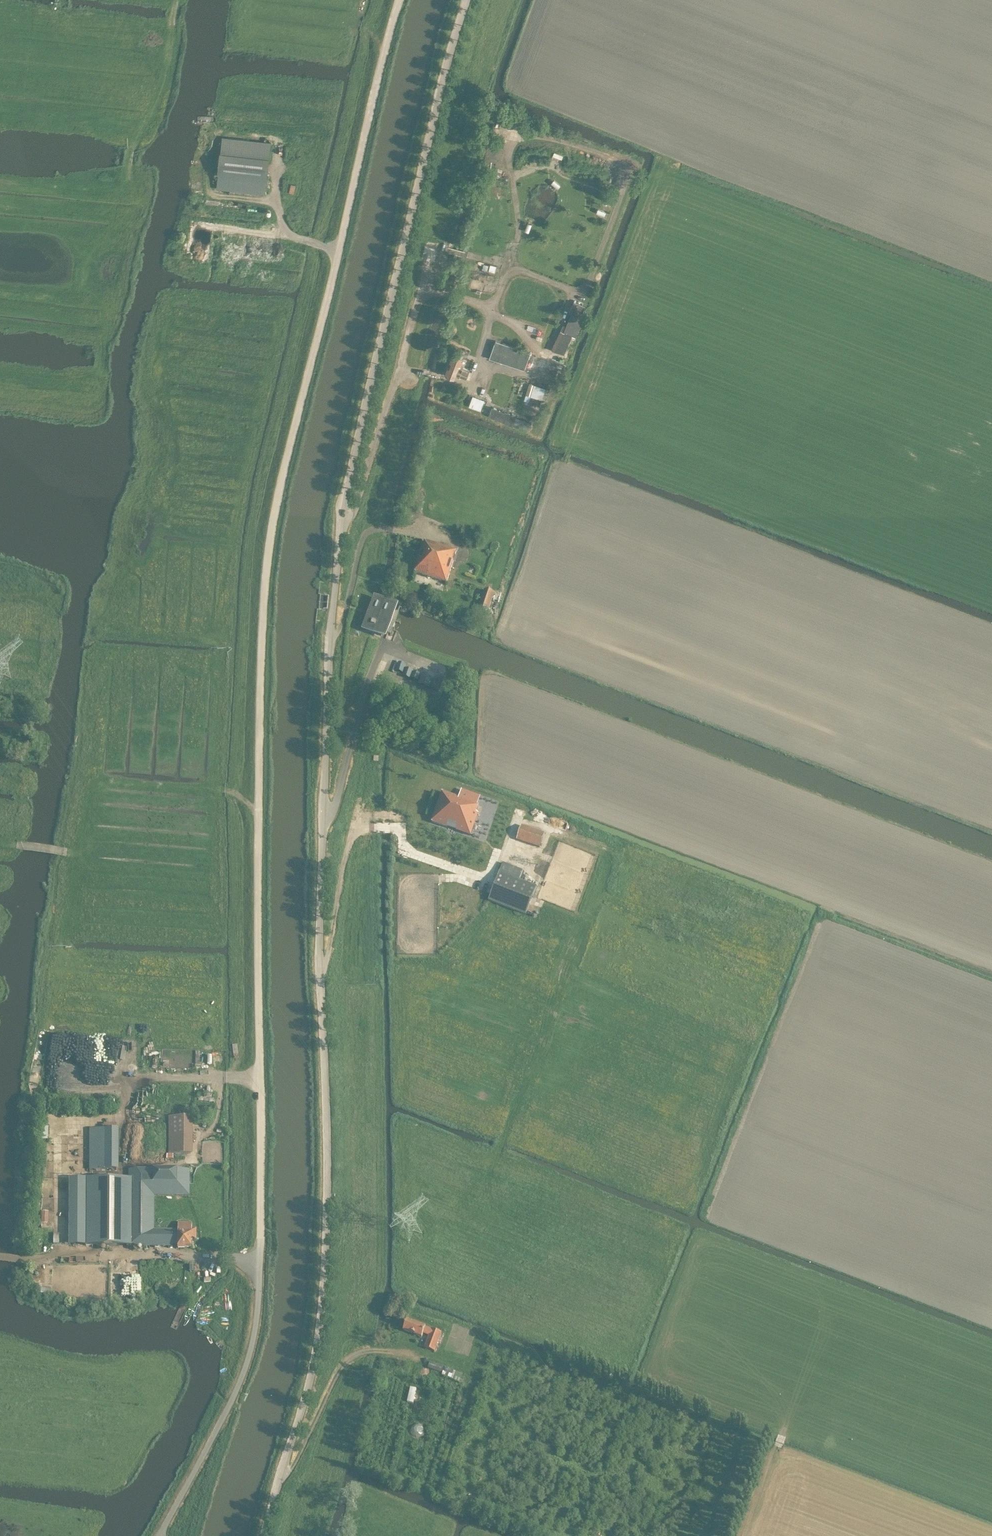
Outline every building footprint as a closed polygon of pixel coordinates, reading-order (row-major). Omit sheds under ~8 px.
[(271,142),(222,136),(217,188),(266,193),(271,142)] [(506,156),(508,149),(499,147),(497,154),(506,156)] [(564,331),(560,329),(552,348),(563,353),(562,357),(571,361),(581,337),(576,335),(584,317),(571,312),(564,331)] [(496,340),(490,356),(524,368),(529,352),(496,340)] [(466,376),(469,369),(469,368),(460,365),(464,355),(453,351),(445,372),(456,376),(457,373),(466,376)] [(535,376),(531,388),(547,392),(550,380),(535,376)] [(473,400),(485,403),(488,391),(476,388),(473,400)] [(519,424),(529,428),(531,422),(515,416),(516,415),(504,410),(504,411),(492,406),(488,414),(512,424),(518,427),(518,426),(519,424)] [(415,571),(446,581),(456,550),(425,540),(415,571)] [(478,609),(488,612),(494,592),(485,589),(478,609)] [(385,636),(388,628),(396,607),(375,600),(364,629),(385,636)] [(401,653),(399,660),(412,665),(415,658),(401,653)] [(382,675),(388,656),(382,654),(376,674),(382,675)] [(435,677),(441,668),(431,662),(425,671),(435,677)] [(470,835),(476,816),(478,811),(477,811),(479,804),(478,803),(481,795),(464,788),(461,797),(442,791),(431,821),(470,835)] [(500,820),(492,817),(487,830),(496,833),(500,820)] [(521,824),(517,837),(540,846),(545,832),(521,824)] [(547,864),(550,854),(544,852),(541,863),(547,864)] [(519,879),(523,869),(503,861),(499,871),(500,871),(519,879)] [(537,886),(519,879),(500,871),(499,871),(489,899),(526,914),(537,886)] [(169,1153),(189,1153),(189,1117),(169,1116),(169,1153)] [(116,1168),(116,1127),(90,1127),(90,1168),(116,1168)] [(130,1178),(71,1178),(70,1245),(172,1245),(172,1243),(178,1243),(178,1246),(191,1247),(191,1238),(196,1239),(196,1228),(192,1228),(192,1222),(179,1222),(178,1232),(172,1232),(172,1229),(154,1229),(154,1195),(190,1195),(190,1169),(130,1169),(130,1178)] [(45,1215),(57,1215),(57,1204),(46,1204),(45,1215)] [(407,1318),(403,1328),(422,1336),(423,1332),(428,1334),(424,1346),(435,1350),(441,1332),(431,1328),(425,1326),(426,1326),(407,1318)] [(441,1371),(443,1365),(434,1362),(432,1368),(441,1371)] [(457,1374),(460,1367),(448,1362),(445,1369),(457,1374)] [(412,1381),(410,1398),(417,1399),(420,1382),(412,1381)] [(425,1429),(423,1419),(415,1420),(416,1430),(425,1429)]
